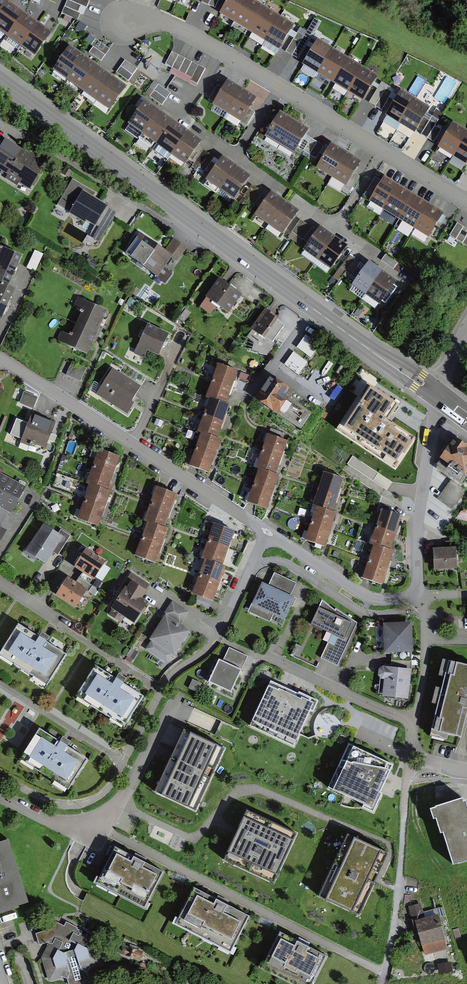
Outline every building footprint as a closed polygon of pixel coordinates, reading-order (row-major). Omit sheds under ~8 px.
[(52,33),(5,0),(0,0),(0,31),(35,56),(52,33)] [(86,0),(67,0),(62,13),(77,20),(80,14),(83,15),(86,9),(89,2),(86,0)] [(202,2),(208,5),(215,8),(218,0),(203,0),(202,2)] [(293,27),(249,0),(229,0),(221,13),(250,31),(279,49),(293,27)] [(300,28),(286,52),(289,54),(298,60),(321,23),(314,19),(306,32),(300,28)] [(86,27),(80,23),(76,29),(81,33),(86,27)] [(89,53),(101,62),(105,56),(110,50),(96,39),(91,45),(93,47),(89,53)] [(363,102),(378,78),(318,40),(302,64),(329,81),(332,83),(335,84),(363,102)] [(110,109),(125,89),(68,48),(53,69),(110,109)] [(170,71),(197,84),(204,69),(189,62),(172,53),(165,65),(171,68),(170,71)] [(136,70),(125,61),(120,67),(116,73),(128,81),(136,70)] [(419,75),(411,90),(419,94),(426,79),(419,75)] [(250,110),(256,100),(227,82),(223,89),(214,103),(213,104),(242,122),(250,110)] [(393,89),(382,83),(370,103),(375,107),(381,110),(393,89)] [(170,94),(158,85),(150,97),(162,105),(166,99),(170,94)] [(214,103),(223,89),(220,88),(217,86),(209,100),(214,103)] [(412,137),(425,114),(396,97),(383,120),(412,137)] [(185,165),(201,142),(145,101),(129,124),(185,165)] [(252,111),(250,110),(241,124),(246,127),(254,113),(252,111)] [(287,161),(303,136),(275,119),(259,144),(287,161)] [(428,122),(421,135),(427,138),(433,142),(441,130),(428,122)] [(452,124),(439,147),(466,163),(466,133),(452,124)] [(318,142),(311,139),(304,151),(316,158),(323,146),(318,142)] [(0,146),(0,181),(2,182),(0,186),(13,194),(14,191),(26,197),(42,170),(0,146)] [(346,185),(359,165),(330,147),(317,168),(346,185)] [(228,208),(246,184),(218,164),(200,187),(228,208)] [(424,243),(438,220),(380,185),(366,208),(424,243)] [(251,200),(257,204),(265,193),(259,189),(251,200)] [(89,237),(103,212),(77,197),(63,221),(89,237)] [(278,241),(293,219),(267,200),(252,223),(278,241)] [(451,234),(466,244),(466,227),(458,222),(451,234)] [(326,277),(343,253),(317,234),(300,258),(326,277)] [(131,245),(118,263),(160,294),(169,283),(160,277),(167,267),(173,270),(183,257),(170,247),(161,259),(153,253),(149,258),(131,245)] [(9,297),(3,294),(16,265),(0,258),(0,318),(9,297)] [(377,311),(392,289),(363,270),(348,292),(377,311)] [(213,285),(200,306),(223,321),(236,300),(213,285)] [(83,364),(103,319),(71,305),(68,315),(75,319),(65,342),(57,338),(51,350),(83,364)] [(284,333),(263,316),(245,339),(266,355),(284,333)] [(165,342),(142,332),(129,362),(139,367),(143,360),(155,364),(165,342)] [(311,355),(321,344),(308,333),(298,344),(311,355)] [(295,350),(286,362),(300,373),(310,361),(295,350)] [(235,367),(214,360),(202,395),(206,397),(194,429),(198,430),(186,464),(206,471),(217,436),(216,436),(226,402),(223,401),(235,367)] [(86,369),(72,363),(66,375),(72,378),(80,382),(86,369)] [(108,376),(91,404),(123,423),(140,396),(108,376)] [(319,415),(265,379),(247,406),(301,441),(319,415)] [(38,398),(25,392),(20,403),(33,409),(36,403),(38,398)] [(55,423),(31,414),(28,423),(16,419),(10,435),(21,440),(20,442),(28,446),(30,443),(45,449),(53,428),(55,423)] [(401,417),(395,432),(410,438),(416,423),(401,417)] [(334,436),(340,424),(331,420),(325,432),(334,436)] [(285,438),(264,430),(253,465),(255,466),(243,499),(265,506),(276,472),(274,471),(285,438)] [(382,435),(371,459),(397,470),(407,446),(382,435)] [(451,444),(435,467),(461,485),(466,476),(466,455),(451,444)] [(389,490),(393,484),(366,464),(355,456),(350,462),(389,490)] [(114,464),(93,457),(82,491),(85,493),(71,527),(93,535),(105,499),(103,498),(114,464)] [(342,475),(321,468),(310,503),(312,504),(302,537),(324,544),(333,510),(331,509),(342,475)] [(174,490),(152,482),(140,518),(143,519),(131,553),(154,560),(166,525),(163,524),(174,490)] [(19,495),(0,486),(0,538),(19,495)] [(446,488),(433,508),(449,518),(462,498),(446,488)] [(399,514),(379,507),(368,542),(370,543),(359,576),(380,582),(390,549),(388,548),(399,514)] [(232,528),(210,520),(198,556),(201,557),(190,591),(211,599),(222,563),(220,563),(232,528)] [(54,542),(38,531),(18,561),(39,576),(48,560),(54,564),(66,544),(57,538),(54,542)] [(101,568),(80,555),(69,574),(90,587),(101,568)] [(452,556),(428,557),(429,579),(453,578),(452,556)] [(259,578),(246,607),(268,617),(271,611),(282,616),(293,593),(289,591),(294,579),(270,568),(265,581),(259,578)] [(131,583),(112,612),(134,626),(144,612),(136,606),(145,592),(131,583)] [(83,597),(62,584),(50,604),(70,616),(83,597)] [(320,594),(310,619),(331,630),(320,654),(338,662),(356,619),(320,594)] [(143,652),(169,667),(188,633),(180,627),(188,613),(171,604),(143,652)] [(411,647),(412,617),(383,617),(382,647),(411,647)] [(41,696),(63,663),(15,631),(0,653),(0,668),(41,696)] [(215,655),(205,677),(228,690),(246,653),(227,643),(220,657),(215,655)] [(447,733),(461,737),(466,713),(466,664),(442,658),(438,673),(445,675),(442,687),(435,685),(431,702),(438,704),(430,735),(446,739),(447,733)] [(378,693),(407,695),(410,664),(381,662),(378,693)] [(91,672),(69,706),(118,737),(139,703),(91,672)] [(294,686),(268,674),(251,712),(262,717),(260,719),(269,723),(266,731),(275,735),(278,728),(287,732),(288,728),(298,733),(311,705),(314,706),(320,694),(298,685),(298,687),(294,686)] [(200,690),(204,681),(193,678),(190,687),(200,690)] [(222,731),(180,713),(169,738),(151,779),(164,784),(160,793),(183,802),(187,794),(200,800),(222,749),(215,746),(222,731)] [(38,733),(15,769),(63,801),(87,765),(38,733)] [(383,784),(395,756),(357,740),(353,750),(350,749),(346,757),(339,754),(335,763),(342,766),(338,775),(341,777),(337,787),(365,799),(363,802),(375,808),(384,787),(382,786),(383,784)] [(280,875),(303,822),(252,800),(244,820),(235,816),(229,829),(221,849),(235,855),(232,862),(263,875),(265,868),(280,875)] [(460,806),(427,818),(448,876),(466,870),(466,825),(460,806)] [(396,836),(355,818),(351,827),(348,833),(340,830),(318,881),(331,886),(327,895),(351,905),(354,896),(367,902),(385,862),(396,836)] [(28,903),(8,840),(0,843),(0,912),(28,903)] [(144,905),(163,867),(114,844),(96,881),(144,905)] [(232,948),(249,911),(194,884),(176,922),(232,948)] [(35,935),(39,946),(48,943),(49,944),(41,958),(48,982),(63,978),(67,981),(68,983),(82,983),(83,982),(89,981),(87,974),(90,969),(103,965),(96,942),(82,935),(82,933),(76,931),(78,928),(74,926),(66,922),(64,926),(56,922),(52,929),(35,935)] [(445,956),(435,923),(412,930),(422,963),(445,956)] [(329,952),(281,928),(262,966),(300,983),(313,983),(329,952)]
